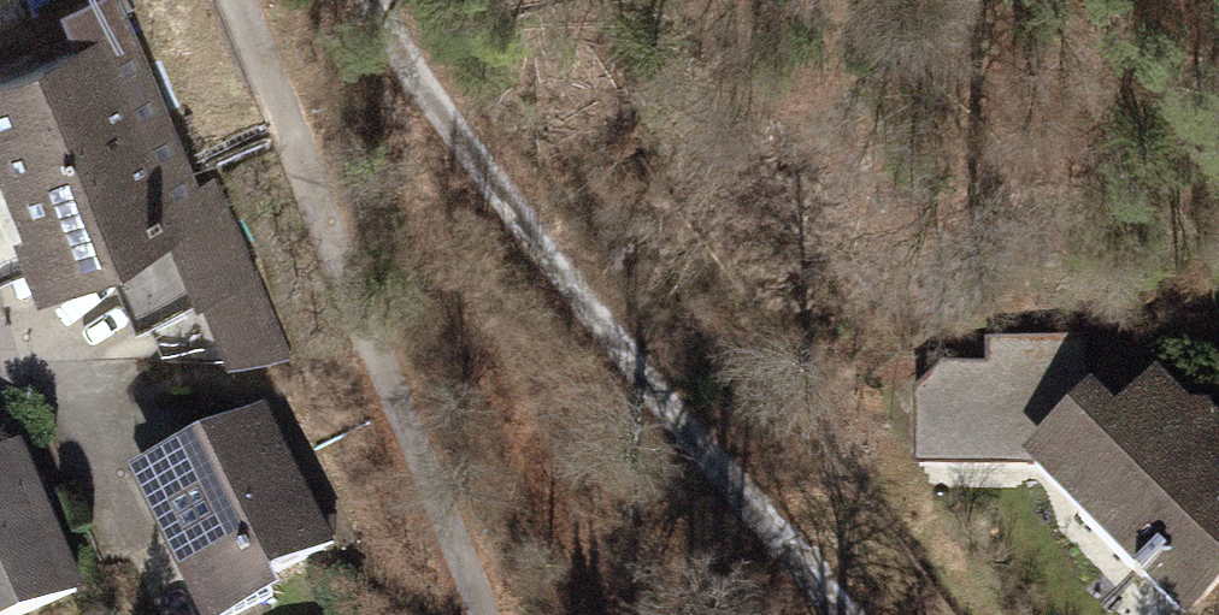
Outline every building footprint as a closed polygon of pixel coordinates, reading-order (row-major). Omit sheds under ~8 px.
[(0,86),(0,168),(47,284),(176,231),(226,353),(289,328),(225,173),(184,190),(121,37),(0,86)] [(1027,463),(1165,614),(1203,614),(1218,601),(1218,448),(1160,384),(1118,422),(1097,399),(1027,463)] [(137,478),(202,614),(265,614),(349,576),(272,414),(137,478)] [(0,465),(0,614),(52,614),(83,604),(28,454),(0,465)]
